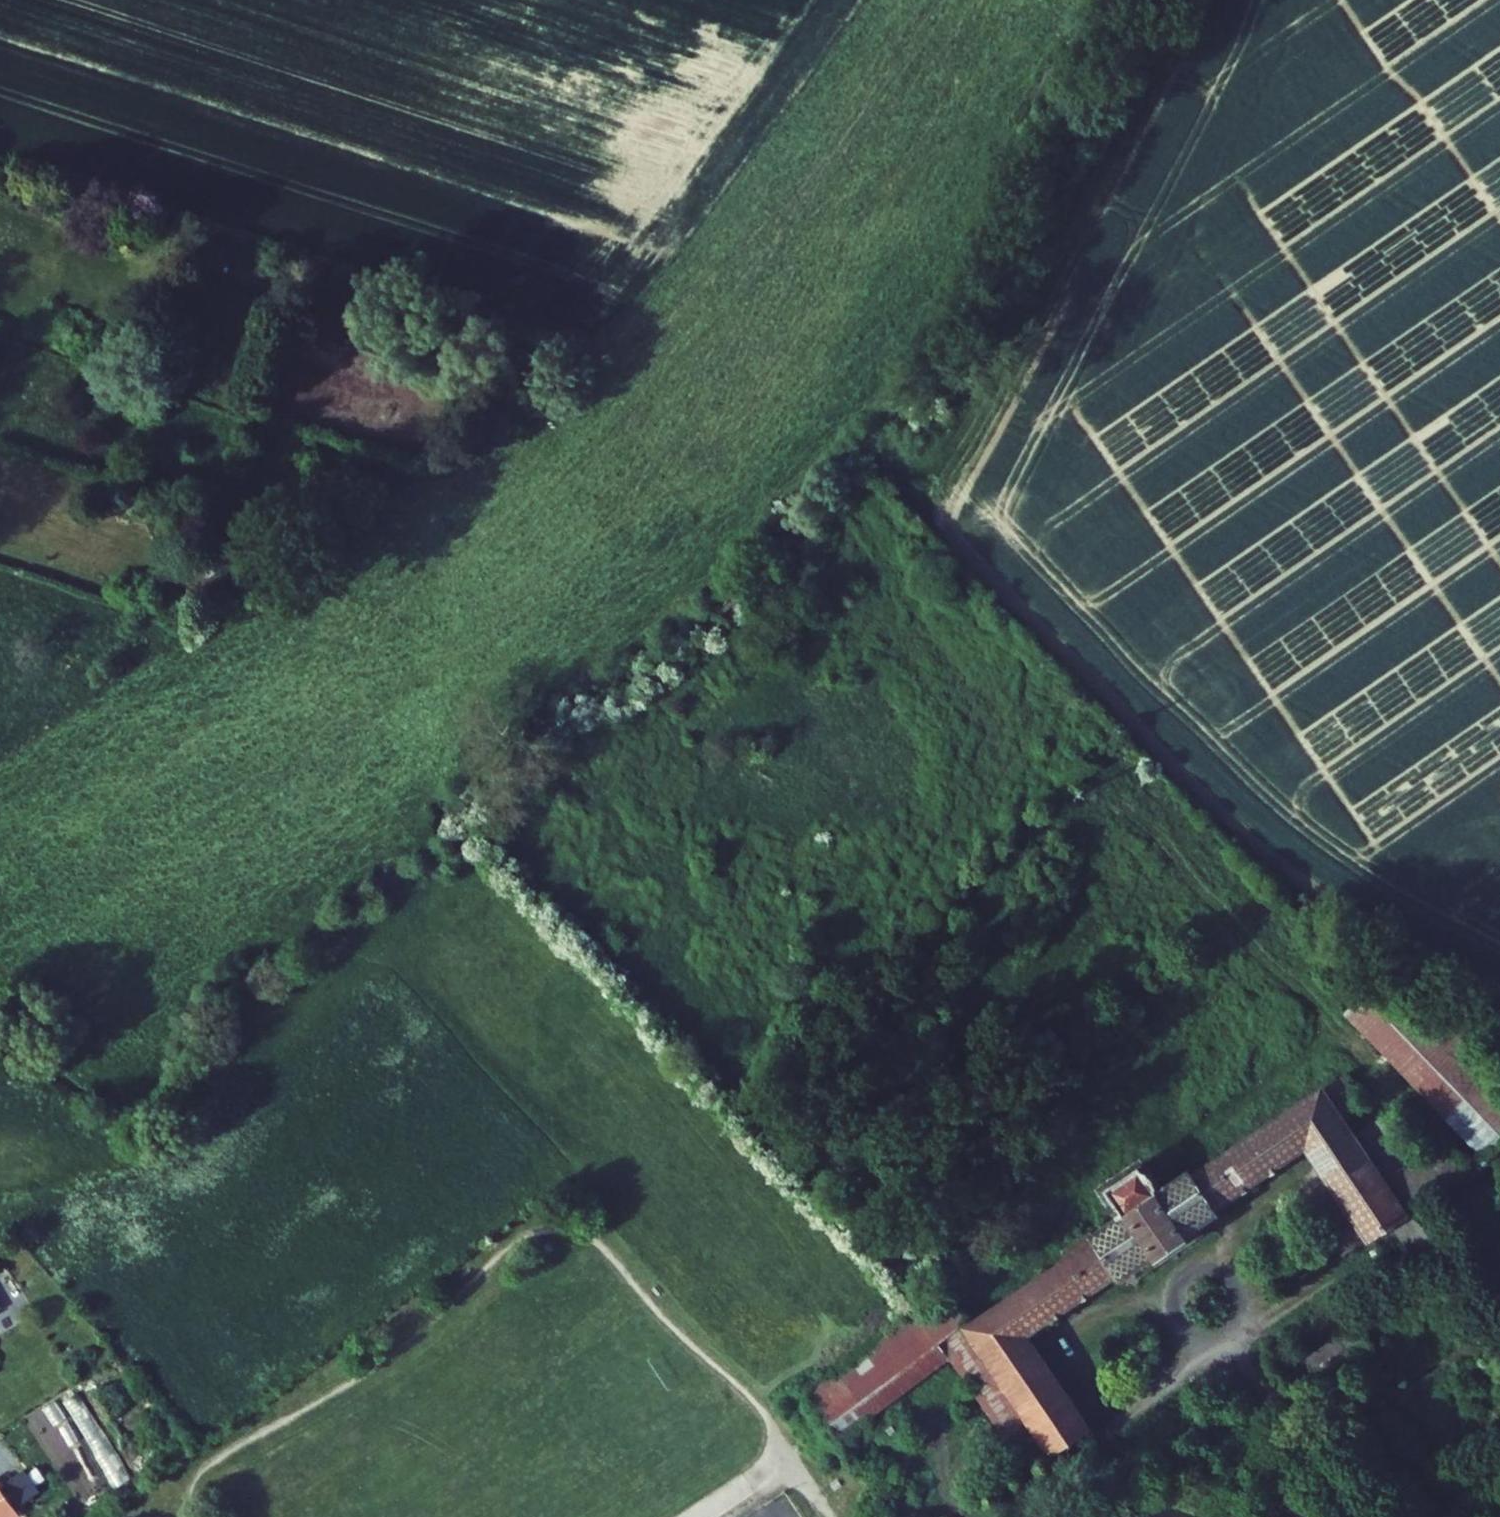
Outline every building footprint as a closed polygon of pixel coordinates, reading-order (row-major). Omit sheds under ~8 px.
[(1091,1413),(1030,1322),(1212,1200),(1307,1135),(1341,1112),(1351,1105),(1330,1074),(1187,1172),(1181,1164),(1157,1181),(1139,1152),(1099,1179),(1108,1193),(1102,1197),(1117,1220),(976,1316),(969,1320),(980,1336),(986,1333),(1007,1365),(995,1373),(1030,1429),(1044,1421),(1055,1438),(1091,1413)] [(1341,1112),(1307,1135),(1321,1156),(1355,1134),(1341,1112)] [(1355,1134),(1321,1156),(1376,1240),(1484,1170),(1461,1135),(1419,1163),(1387,1113),(1355,1134)] [(958,1290),(946,1285),(924,1301),(956,1348),(1028,1456),(1055,1438),(1044,1421),(1030,1429),(995,1373),(1007,1365),(986,1333),(980,1336),(969,1320),(976,1316),(958,1290)] [(1369,1314),(1355,1292),(1343,1301),(1356,1322),(1311,1353),(1319,1365),(1310,1372),(1320,1387),(1379,1348),(1359,1320),(1369,1314)] [(956,1348),(924,1301),(813,1383),(845,1430),(956,1348)] [(125,1450),(135,1470),(166,1456),(157,1435),(125,1450)] [(26,1463),(11,1474),(26,1495),(41,1483),(26,1463)] [(0,1477),(0,1516),(9,1516),(22,1507),(0,1477)]
